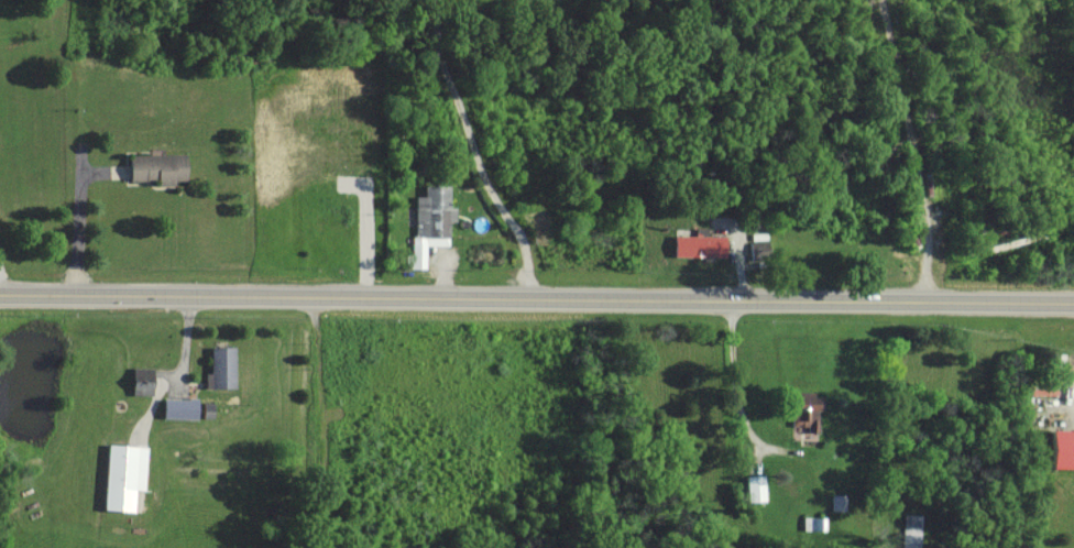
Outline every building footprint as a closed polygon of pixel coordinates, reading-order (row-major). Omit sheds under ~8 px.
[(132,181),(189,181),(189,154),(132,153),(132,181)] [(449,245),(450,220),(457,220),(457,206),(450,206),(451,187),(426,186),(425,196),(415,196),(414,268),(427,268),(427,245),(449,245)] [(677,255),(727,256),(727,235),(677,234),(677,255)] [(236,345),(212,346),(212,372),(206,372),(206,387),(237,387),(236,345)] [(155,367),(135,366),(134,393),(155,394),(155,367)] [(795,424),(809,426),(809,430),(817,431),(821,402),(815,401),(816,396),(799,393),(795,424)] [(166,417),(199,417),(199,399),(166,398),(166,417)] [(1058,428),(1057,466),(1073,467),(1073,429),(1058,428)] [(106,509),(136,510),(137,490),(147,490),(148,446),(109,444),(106,509)] [(766,474),(748,475),(749,500),(767,500),(766,474)] [(826,517),(804,516),(804,529),(826,530),(826,517)]
